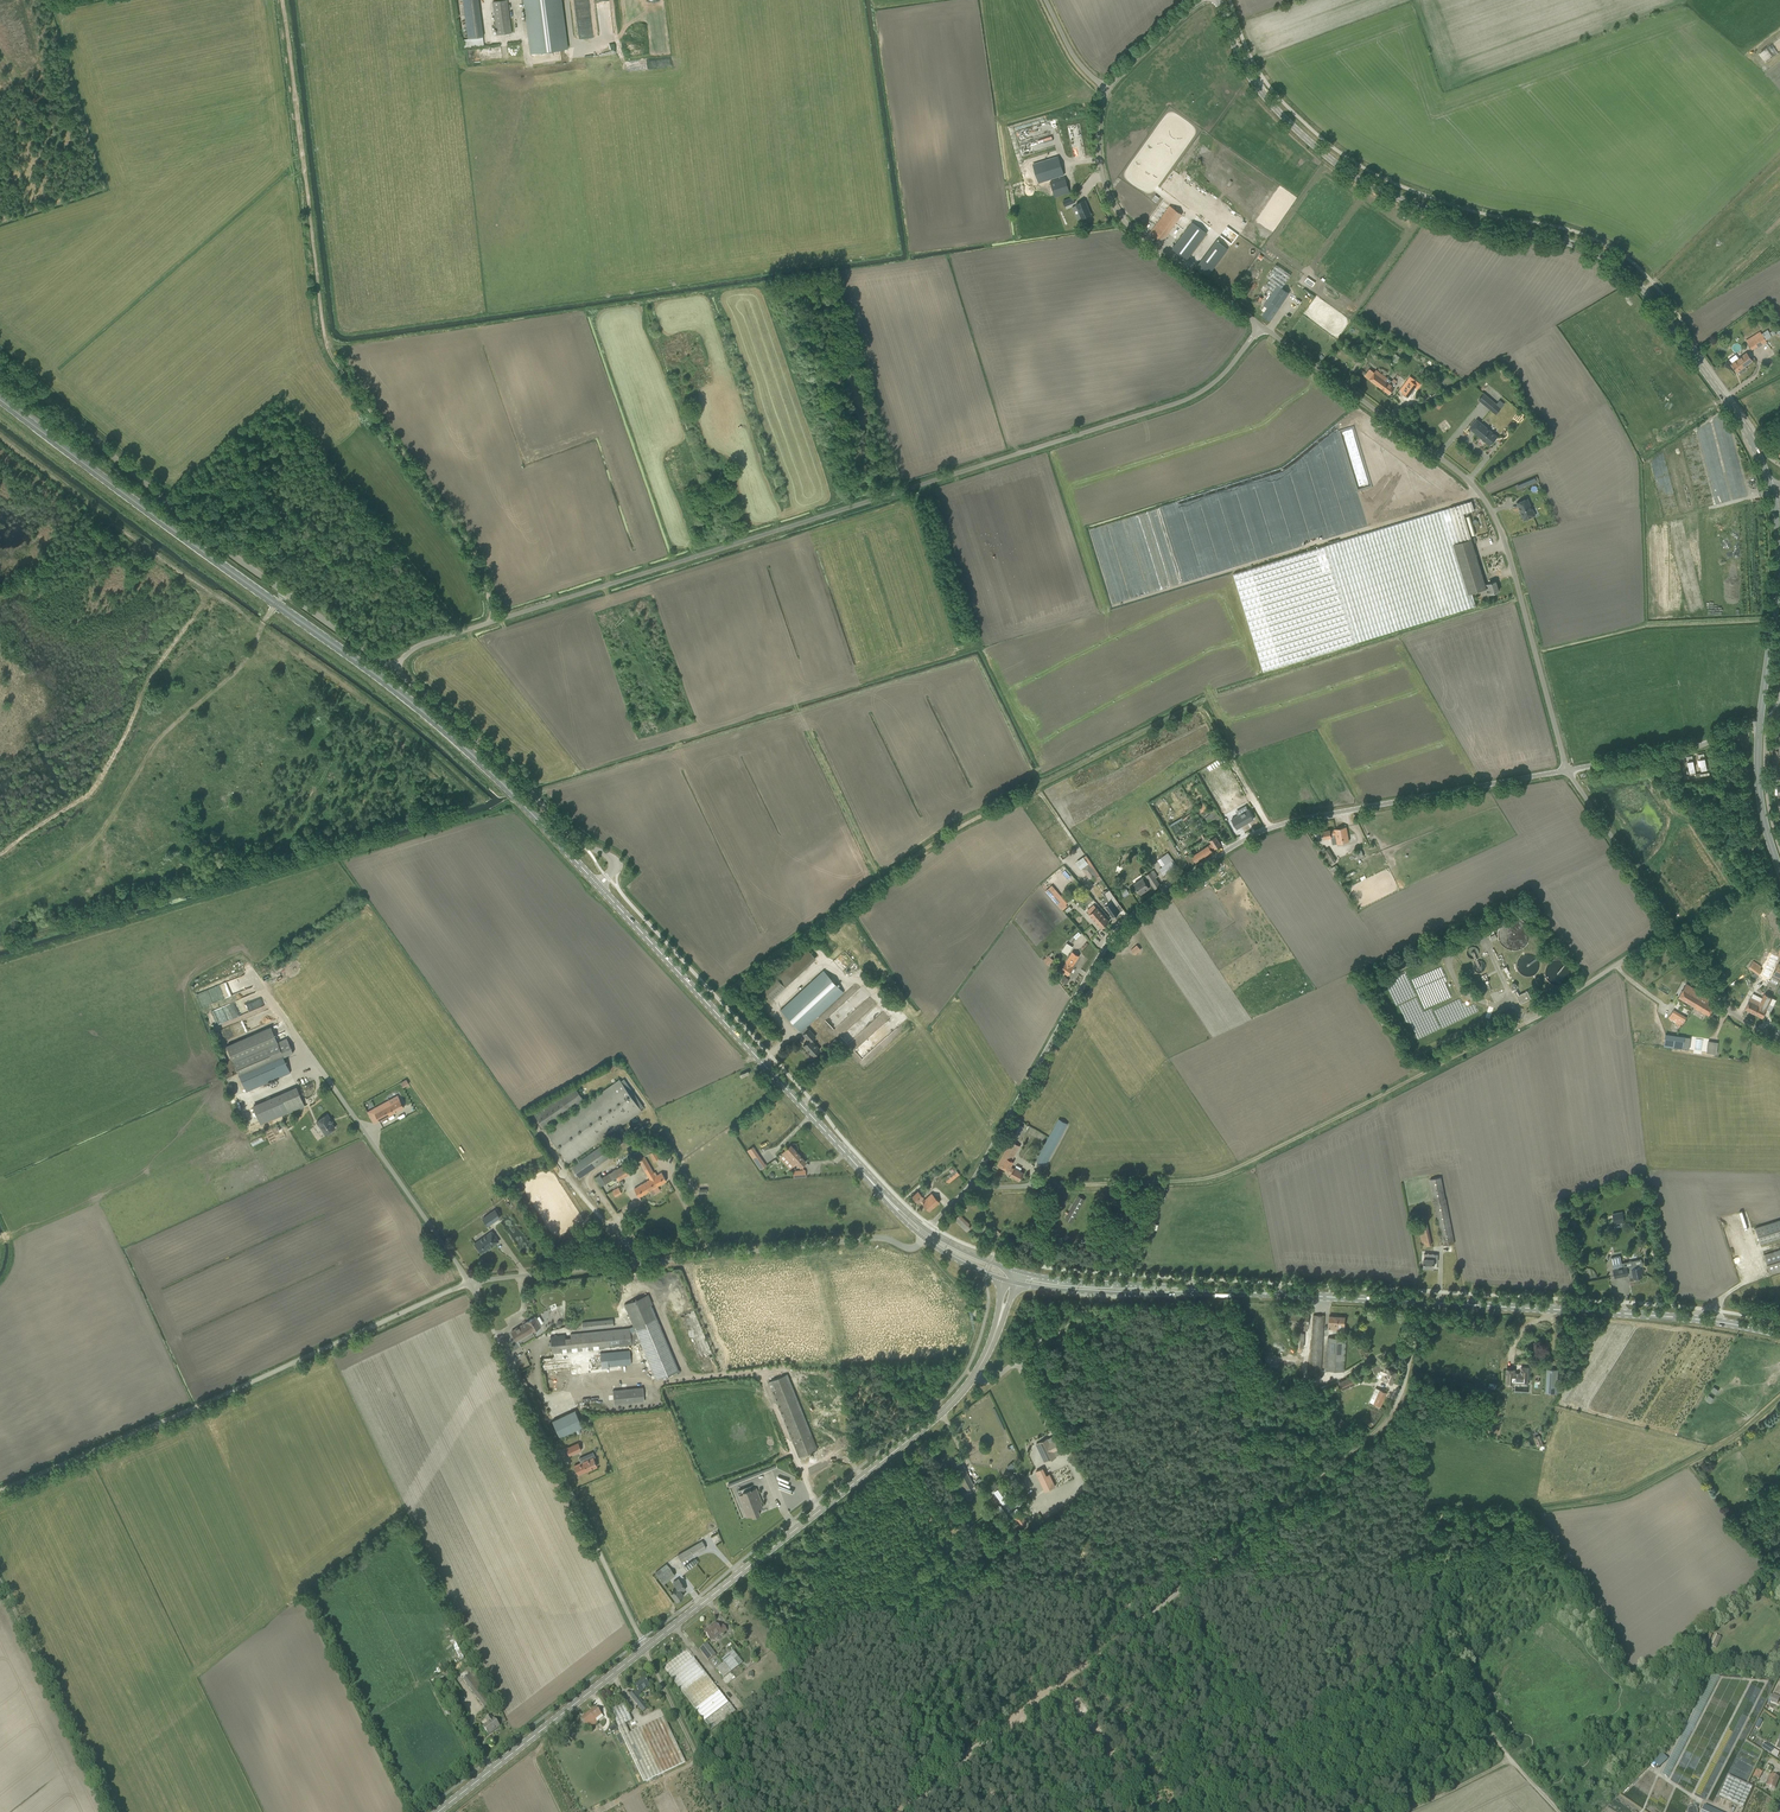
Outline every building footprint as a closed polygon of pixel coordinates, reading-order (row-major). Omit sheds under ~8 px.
[(468,39),(483,37),(478,0),(463,0),(468,39)] [(493,2),(497,35),(515,33),(513,18),(510,19),(507,0),(493,2)] [(532,53),(567,49),(561,0),(525,0),(532,53)] [(1048,123),(1017,131),(1023,155),(1055,146),(1052,135),(1051,135),(1048,123)] [(1068,125),(1073,153),(1084,151),(1079,123),(1068,125)] [(1058,156),(1033,164),(1039,183),(1050,179),(1052,178),(1064,175),(1058,156)] [(1144,206),(1162,181),(1151,173),(1133,198),(1144,206)] [(1053,181),(1050,181),(1055,197),(1070,192),(1065,177),(1053,181)] [(1063,201),(1065,206),(1075,202),(1073,197),(1063,201)] [(1072,207),(1078,220),(1091,215),(1085,200),(1076,204),(1077,205),(1072,207)] [(1154,228),(1150,233),(1162,242),(1165,237),(1182,214),(1170,206),(1166,211),(1154,228)] [(1225,237),(1232,227),(1208,211),(1201,222),(1225,237)] [(1173,248),(1187,259),(1207,233),(1192,223),(1173,248)] [(1228,249),(1216,241),(1196,267),(1208,275),(1228,249)] [(1264,306),(1262,310),(1264,311),(1265,312),(1262,315),(1270,321),(1289,292),(1282,287),(1285,284),(1291,275),(1276,264),(1267,277),(1270,279),(1266,285),(1268,287),(1273,290),(1263,305),(1264,306)] [(1762,333),(1766,339),(1771,336),(1767,329),(1762,333)] [(1752,336),(1746,340),(1749,345),(1751,349),(1751,350),(1758,345),(1752,336)] [(1747,352),(1731,363),(1737,372),(1738,371),(1740,374),(1747,368),(1745,366),(1753,361),(1747,352)] [(1370,369),(1365,375),(1390,394),(1393,389),(1397,385),(1376,370),(1374,372),(1370,369)] [(1404,384),(1404,385),(1400,390),(1402,391),(1402,393),(1408,397),(1415,388),(1417,389),(1421,384),(1410,376),(1408,379),(1411,380),(1406,386),(1404,384)] [(1484,393),(1478,399),(1491,410),(1497,403),(1484,393)] [(1433,404),(1438,409),(1443,404),(1438,399),(1433,404)] [(1437,425),(1443,433),(1451,427),(1444,419),(1437,425)] [(1470,428),(1490,445),(1498,437),(1477,419),(1470,428)] [(1532,510),(1527,498),(1517,503),(1522,514),(1522,515),(1524,520),(1534,516),(1532,510)] [(1474,510),(1471,501),(1326,545),(1327,545),(1233,573),(1264,671),(1383,634),(1456,612),(1476,606),(1473,593),(1486,589),(1488,594),(1499,591),(1496,581),(1488,584),(1485,585),(1464,513),(1474,510)] [(1704,754),(1698,755),(1701,771),(1707,770),(1704,754)] [(1690,773),(1695,772),(1692,756),(1687,757),(1690,773)] [(1196,810),(1200,814),(1207,805),(1204,802),(1196,810)] [(1232,819),(1237,828),(1254,819),(1248,809),(1232,819)] [(1221,818),(1216,810),(1205,818),(1211,825),(1221,818)] [(1348,842),(1346,827),(1335,829),(1330,830),(1321,831),(1322,838),(1331,836),(1331,834),(1336,833),(1338,843),(1348,842)] [(1212,844),(1192,856),(1196,862),(1212,851),(1211,849),(1214,847),(1215,849),(1221,845),(1216,836),(1210,841),(1212,844)] [(1330,848),(1323,850),(1328,865),(1335,862),(1330,848)] [(1356,860),(1364,857),(1361,849),(1353,853),(1356,860)] [(1176,867),(1172,860),(1173,860),(1168,853),(1158,860),(1163,867),(1160,868),(1164,875),(1176,867)] [(842,860),(829,869),(835,877),(847,868),(842,860)] [(1099,878),(1089,863),(1082,868),(1092,882),(1099,878)] [(1143,877),(1134,883),(1141,893),(1153,885),(1155,888),(1160,885),(1155,878),(1158,877),(1153,870),(1146,875),(1147,876),(1144,878),(1143,877)] [(1130,893),(1127,888),(1129,886),(1127,884),(1124,887),(1125,890),(1121,892),(1124,898),(1130,893)] [(1110,890),(1105,893),(1109,902),(1105,905),(1113,917),(1115,916),(1115,917),(1119,914),(1118,913),(1120,912),(1117,908),(1115,908),(1116,907),(1120,904),(1110,890)] [(1051,897),(1061,911),(1068,906),(1058,891),(1051,897)] [(1094,905),(1087,911),(1090,914),(1102,928),(1109,921),(1097,908),(1094,905)] [(1067,955),(1072,946),(1066,942),(1061,951),(1067,955)] [(1132,950),(1135,954),(1141,949),(1137,945),(1132,950)] [(1044,960),(1049,965),(1054,960),(1051,957),(1054,954),(1052,952),(1049,955),(1044,960)] [(1079,956),(1073,952),(1061,970),(1069,975),(1073,967),(1072,967),(1079,956)] [(1762,958),(1759,962),(1770,969),(1772,965),(1762,958)] [(1748,968),(1767,981),(1771,975),(1770,975),(1771,973),(1766,970),(1765,971),(1763,970),(1764,969),(1761,967),(1762,966),(1753,960),(1748,968)] [(801,1032),(803,1034),(809,1029),(807,1027),(844,992),(823,970),(780,1010),(801,1032)] [(785,987),(775,977),(761,989),(771,1000),(785,987)] [(1694,1006),(1702,993),(1686,984),(1679,997),(1694,1006)] [(1527,991),(1519,995),(1516,996),(1520,1004),(1531,999),(1527,991)] [(1710,997),(1706,995),(1702,992),(1702,993),(1694,1006),(1709,1015),(1714,1005),(1708,1001),(1710,997)] [(1762,1018),(1767,1009),(1766,1009),(1768,1006),(1767,1003),(1770,996),(1765,993),(1762,998),(1760,1002),(1759,1005),(1754,1014),(1762,1018)] [(1759,1005),(1760,1002),(1751,997),(1749,1000),(1745,1009),(1754,1014),(1759,1005)] [(1687,1018),(1680,1014),(1677,1019),(1674,1017),(1672,1020),(1682,1025),(1687,1018)] [(290,1073),(284,1057),(293,1053),(287,1038),(278,1042),(271,1026),(265,1029),(227,1046),(246,1091),(290,1073)] [(809,1029),(803,1034),(809,1040),(803,1046),(807,1050),(808,1049),(813,1055),(812,1056),(813,1056),(820,1049),(811,1039),(815,1036),(809,1029)] [(409,1084),(406,1079),(401,1082),(404,1087),(409,1084)] [(569,1162),(574,1158),(576,1157),(615,1130),(618,1135),(624,1131),(620,1126),(641,1111),(620,1080),(584,1105),(582,1102),(578,1105),(580,1108),(547,1131),(569,1162)] [(253,1107),(261,1124),(305,1105),(297,1088),(253,1107)] [(811,1098),(807,1094),(794,1106),(797,1110),(811,1098)] [(388,1100),(373,1109),(369,1111),(375,1123),(379,1120),(379,1121),(402,1107),(398,1100),(390,1104),(388,1100)] [(325,1134),(335,1128),(329,1119),(330,1119),(327,1114),(316,1122),(325,1134)] [(1045,1165),(1067,1123),(1059,1119),(1039,1155),(1035,1153),(1032,1158),(1045,1165)] [(1016,1141),(1022,1126),(1016,1123),(1009,1139),(1016,1141)] [(1019,1146),(1011,1141),(998,1165),(1007,1170),(1006,1172),(1011,1175),(1012,1176),(1012,1177),(1014,1178),(1015,1177),(1020,1180),(1023,1173),(1014,1168),(1014,1170),(1011,1168),(1014,1162),(1011,1161),(1019,1146)] [(760,1170),(766,1165),(753,1145),(747,1150),(760,1170)] [(782,1153),(780,1155),(786,1161),(785,1162),(787,1164),(798,1154),(790,1145),(782,1153)] [(576,1157),(574,1158),(577,1162),(571,1166),(580,1178),(609,1157),(601,1146),(580,1161),(576,1157)] [(654,1161),(659,1158),(665,1155),(661,1147),(650,1153),(654,1161)] [(798,1154),(787,1164),(791,1168),(794,1165),(794,1166),(798,1162),(801,1166),(806,1162),(798,1154)] [(634,1189),(639,1197),(667,1181),(662,1172),(656,1176),(644,1156),(639,1159),(650,1179),(634,1189)] [(637,1168),(633,1161),(623,1166),(622,1165),(602,1177),(600,1174),(595,1177),(601,1186),(617,1177),(618,1179),(637,1168)] [(959,1174),(955,1169),(943,1179),(947,1184),(959,1174)] [(1434,1201),(1444,1245),(1454,1243),(1445,1198),(1440,1176),(1430,1178),(1435,1201),(1434,1201)] [(615,1196),(621,1193),(619,1187),(612,1191),(615,1196)] [(929,1211),(940,1202),(932,1193),(924,1200),(922,1198),(924,1196),(919,1191),(912,1196),(918,1202),(919,1201),(929,1211)] [(1079,1196),(1076,1201),(1065,1219),(1072,1222),(1085,1199),(1079,1196)] [(494,1211),(482,1220),(487,1227),(499,1218),(494,1211)] [(1612,1214),(1614,1223),(1625,1221),(1623,1212),(1612,1214)] [(968,1225),(969,1224),(959,1213),(954,1219),(966,1232),(971,1227),(968,1225)] [(1755,1227),(1760,1244),(1779,1238),(1779,1219),(1755,1227)] [(974,1234),(980,1239),(989,1228),(984,1223),(974,1234)] [(1433,1244),(1427,1223),(1418,1225),(1423,1246),(1433,1244)] [(996,1238),(1000,1233),(997,1230),(992,1235),(996,1238)] [(490,1248),(499,1241),(492,1231),(475,1244),(481,1253),(489,1247),(490,1248)] [(1764,1255),(1770,1272),(1779,1269),(1779,1249),(1764,1255)] [(1429,1253),(1427,1253),(1424,1253),(1423,1267),(1433,1267),(1434,1253),(1429,1253)] [(1627,1265),(1622,1266),(1620,1256),(1611,1258),(1613,1268),(1615,1277),(1628,1275),(1629,1277),(1633,1276),(1633,1278),(1638,1277),(1638,1278),(1641,1277),(1641,1276),(1642,1276),(1641,1272),(1644,1272),(1642,1263),(1627,1266),(1627,1265)] [(635,1330),(631,1332),(632,1345),(640,1341),(656,1379),(677,1371),(678,1373),(681,1372),(648,1294),(625,1304),(629,1312),(627,1313),(628,1316),(629,1316),(634,1326),(635,1330)] [(1286,1313),(1285,1324),(1289,1325),(1289,1328),(1308,1330),(1309,1315),(1286,1313)] [(1313,1315),(1309,1374),(1321,1374),(1325,1315),(1313,1315)] [(1329,1329),(1345,1330),(1345,1317),(1329,1316),(1329,1329)] [(511,1331),(517,1341),(531,1332),(531,1331),(540,1325),(535,1317),(511,1331)] [(583,1329),(614,1326),(613,1319),(582,1322),(583,1329)] [(550,1336),(551,1341),(549,1341),(548,1343),(549,1347),(550,1348),(552,1348),(552,1353),(632,1345),(631,1332),(630,1328),(556,1335),(555,1335),(555,1336),(550,1336)] [(1326,1370),(1344,1371),(1346,1338),(1328,1337),(1326,1370)] [(600,1353),(602,1367),(631,1364),(630,1349),(600,1353)] [(1391,1383),(1396,1372),(1382,1366),(1383,1363),(1381,1362),(1371,1367),(1374,1373),(1381,1370),(1380,1372),(1384,1374),(1382,1379),(1391,1383)] [(1514,1369),(1507,1369),(1506,1383),(1513,1384),(1514,1379),(1528,1380),(1528,1368),(1521,1367),(1521,1373),(1514,1372),(1514,1369)] [(1556,1393),(1558,1369),(1546,1369),(1544,1392),(1556,1393)] [(770,1382),(799,1457),(818,1449),(788,1375),(770,1382)] [(1356,1385),(1352,1376),(1339,1382),(1343,1390),(1356,1385)] [(643,1387),(642,1387),(642,1381),(639,1381),(639,1387),(616,1390),(615,1386),(615,1384),(612,1384),(615,1405),(645,1402),(643,1387)] [(1381,1406),(1386,1392),(1380,1390),(1374,1403),(1381,1406)] [(583,1429),(576,1412),(552,1422),(560,1439),(583,1429)] [(1543,1445),(1540,1435),(1533,1437),(1537,1447),(1543,1445)] [(1046,1455),(1043,1457),(1045,1462),(1056,1456),(1061,1454),(1059,1449),(1059,1448),(1055,1440),(1050,1442),(1048,1438),(1040,1442),(1036,1444),(1040,1451),(1043,1449),(1046,1455)] [(578,1475),(597,1466),(593,1457),(574,1466),(578,1475)] [(956,1480),(962,1490),(973,1485),(962,1462),(954,1466),(960,1478),(956,1480)] [(1036,1471),(1045,1491),(1055,1486),(1049,1474),(1046,1476),(1043,1468),(1036,1471)] [(999,1484),(993,1489),(1002,1501),(1005,1498),(1006,1498),(1009,1496),(999,1484)] [(743,1508),(747,1517),(752,1515),(753,1516),(760,1513),(759,1510),(760,1508),(762,1507),(761,1502),(762,1502),(756,1488),(750,1491),(750,1489),(743,1491),(744,1493),(739,1495),(744,1507),(743,1508)] [(702,1540),(678,1555),(682,1562),(706,1548),(702,1540)] [(695,1564),(698,1562),(695,1559),(692,1561),(692,1560),(684,1566),(687,1570),(695,1564)] [(675,1575),(669,1567),(664,1571),(662,1568),(656,1572),(664,1584),(675,1575)] [(677,1588),(671,1593),(677,1600),(684,1595),(681,1592),(686,1588),(679,1580),(674,1584),(677,1588)] [(708,1628),(704,1632),(711,1641),(721,1633),(722,1634),(727,1631),(723,1625),(718,1628),(715,1623),(715,1625),(709,1630),(708,1628)] [(1711,1645),(1716,1648),(1721,1637),(1716,1634),(1711,1645)] [(707,1644),(699,1649),(708,1661),(716,1655),(707,1644)] [(463,1658),(458,1647),(454,1648),(459,1660),(463,1658)] [(711,1681),(686,1649),(663,1667),(688,1699),(711,1681)] [(723,1678),(742,1663),(733,1651),(721,1660),(724,1663),(716,1669),(723,1678)] [(1766,1655),(1772,1661),(1775,1657),(1770,1652),(1766,1655)] [(491,1702),(486,1696),(469,1674),(463,1680),(479,1701),(484,1708),(491,1702)] [(1709,1675),(1663,1774),(1670,1777),(1716,1679),(1709,1675)] [(637,1696),(640,1693),(650,1685),(644,1678),(634,1686),(637,1691),(635,1693),(634,1692),(629,1695),(642,1713),(647,1709),(637,1696)] [(735,1712),(711,1681),(688,1699),(712,1730),(735,1712)] [(1769,1701),(1777,1704),(1779,1696),(1772,1693),(1769,1701)] [(613,1716),(619,1730),(644,1783),(685,1762),(664,1717),(630,1733),(625,1724),(632,1721),(626,1709),(624,1703),(610,1710),(613,1716)] [(603,1717),(601,1714),(595,1707),(580,1719),(589,1729),(598,1722),(597,1722),(603,1717)] [(492,1732),(499,1726),(494,1719),(493,1719),(490,1716),(486,1719),(489,1723),(483,1727),(489,1735),(489,1734),(492,1731),(492,1732)] [(563,1746),(569,1742),(567,1738),(560,1742),(563,1746)] [(1773,1749),(1765,1743),(1762,1747),(1770,1753),(1773,1749)] [(1659,1767),(1667,1758),(1661,1753),(1653,1761),(1659,1767)] [(1757,1769),(1753,1776),(1759,1779),(1762,1772),(1757,1769)] [(1766,1784),(1775,1788),(1779,1778),(1770,1773),(1766,1784)] [(1729,1775),(1719,1796),(1742,1808),(1752,1787),(1729,1775)] [(1697,1788),(1695,1795),(1706,1799),(1710,1789),(1705,1787),(1704,1791),(1697,1788)]
